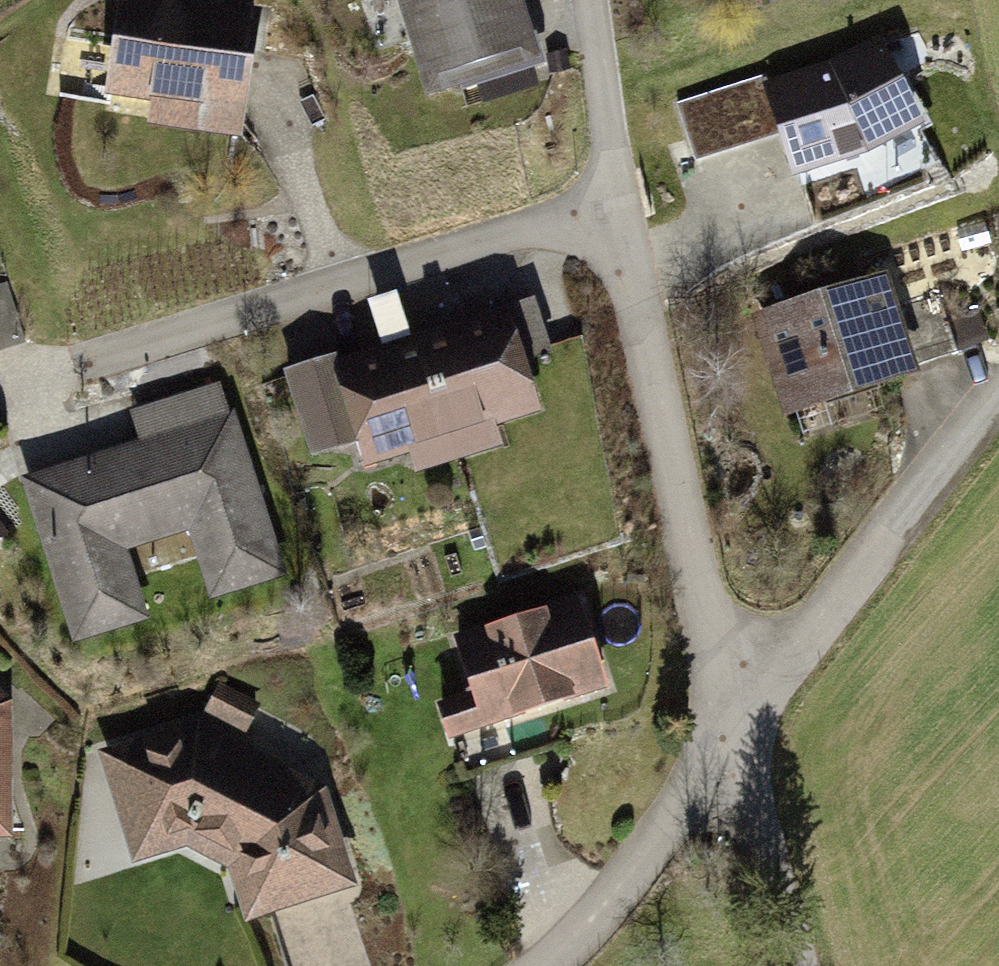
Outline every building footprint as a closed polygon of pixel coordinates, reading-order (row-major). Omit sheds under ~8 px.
[(255,19),(125,0),(113,90),(242,108),(255,19)] [(432,93),(461,84),(461,81),(531,60),(519,0),(403,0),(432,93)] [(918,121),(878,46),(833,70),(770,89),(765,75),(677,105),(696,160),(755,140),(748,120),(776,112),(796,172),(865,149),(918,121)] [(26,341),(8,284),(0,286),(0,349),(26,341)] [(878,287),(767,323),(795,406),(959,352),(940,295),(887,313),(878,287)] [(449,335),(423,344),(451,432),(532,406),(518,360),(548,351),(535,308),(505,319),(506,323),(478,332),(463,325),(452,330),(449,335)] [(337,360),(288,374),(314,453),(361,439),(368,459),(451,432),(423,344),(396,354),(389,350),(377,354),(373,365),(342,374),(337,360)] [(189,432),(30,484),(79,636),(141,616),(114,530),(188,506),(216,592),(279,572),(219,386),(179,399),(189,432)] [(578,604),(460,642),(486,722),(451,734),(464,776),(566,744),(552,701),(604,684),(578,604)] [(257,708),(221,688),(209,710),(245,730),(257,708)] [(198,733),(114,759),(133,828),(174,813),(190,831),(187,836),(239,863),(252,911),(345,882),(317,795),(198,733)]
